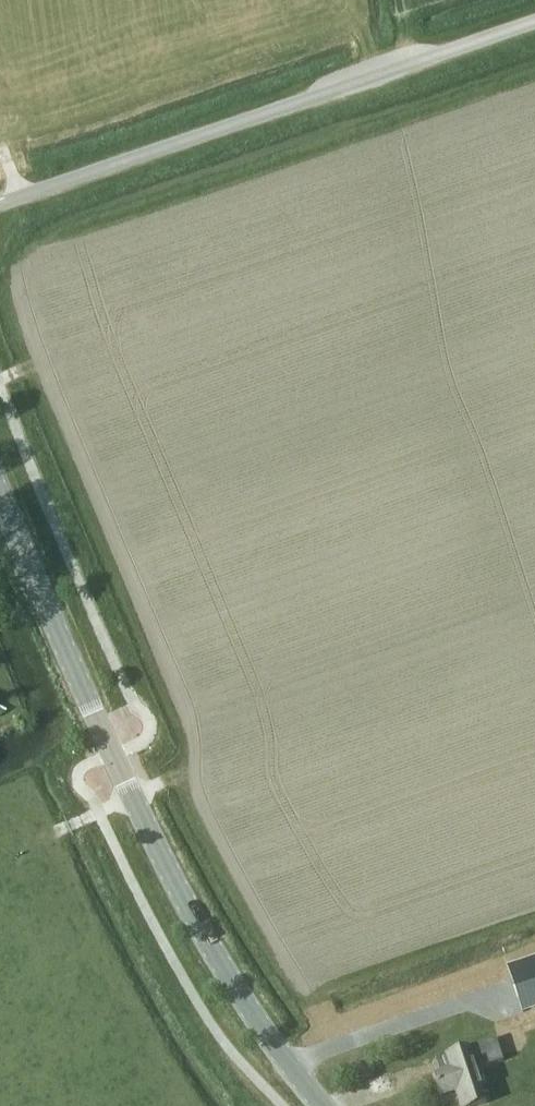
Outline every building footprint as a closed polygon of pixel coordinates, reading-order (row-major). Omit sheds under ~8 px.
[(525,963),(508,969),(523,1012),(534,1008),(534,960),(525,963)] [(430,1076),(438,1099),(454,1093),(459,1105),(482,1105),(484,1105),(472,1072),(501,1063),(494,1040),(465,1050),(465,1049),(434,1059),(439,1073),(431,1076),(431,1075),(430,1076)]
